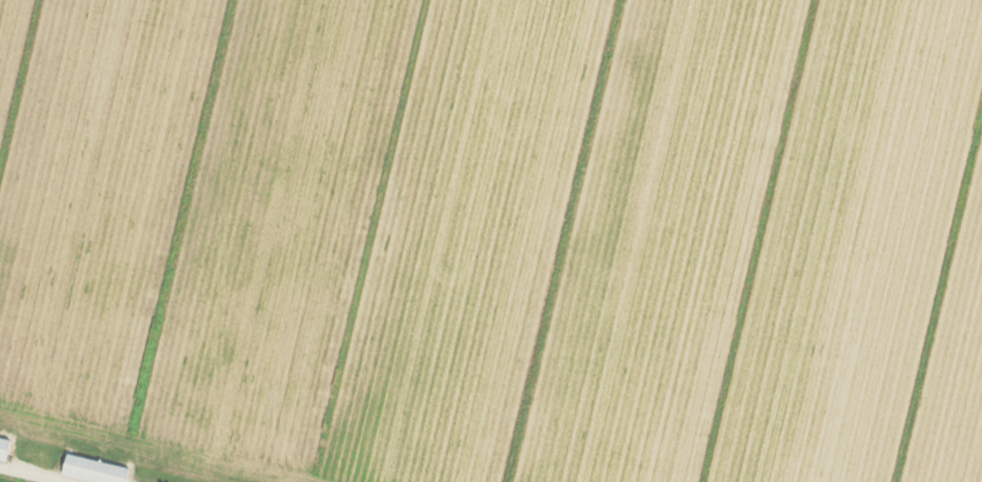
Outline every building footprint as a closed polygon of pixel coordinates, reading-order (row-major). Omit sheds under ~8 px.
[(17,440),(0,436),(0,459),(12,461),(17,440)] [(136,467),(70,455),(66,477),(94,481),(133,481),(136,467)]
